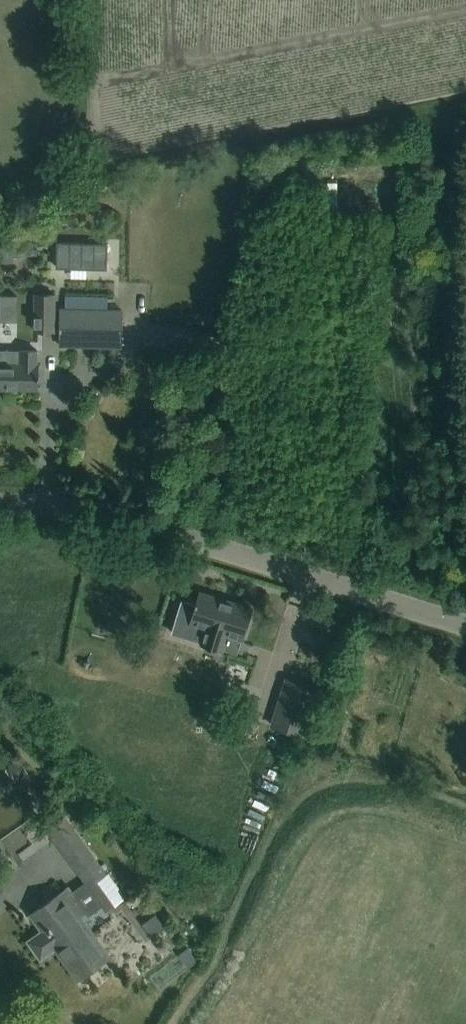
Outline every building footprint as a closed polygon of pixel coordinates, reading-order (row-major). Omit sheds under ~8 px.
[(71,267),(87,267),(106,268),(107,242),(58,241),(57,266),(71,267)] [(0,312),(0,320),(17,320),(18,294),(0,294),(0,312)] [(54,331),(55,294),(35,294),(34,330),(54,331)] [(61,309),(60,345),(121,346),(121,310),(61,309)] [(7,349),(0,349),(0,389),(37,389),(38,369),(38,363),(37,363),(37,350),(20,350),(20,356),(11,356),(11,349),(7,349)] [(176,618),(172,631),(201,640),(201,642),(223,649),(228,633),(242,638),(251,608),(200,592),(198,601),(196,600),(195,603),(181,599),(176,617),(176,618)] [(229,661),(224,678),(235,681),(233,690),(244,694),(252,668),(229,661)] [(285,677),(270,725),(304,736),(319,688),(285,677)] [(55,948),(78,979),(78,980),(110,957),(81,916),(86,913),(88,916),(102,906),(105,911),(125,896),(66,814),(47,827),(85,882),(71,893),(67,886),(30,913),(42,930),(28,941),(41,959),(55,948)] [(161,1021),(171,1004),(162,999),(152,1016),(161,1021)]
